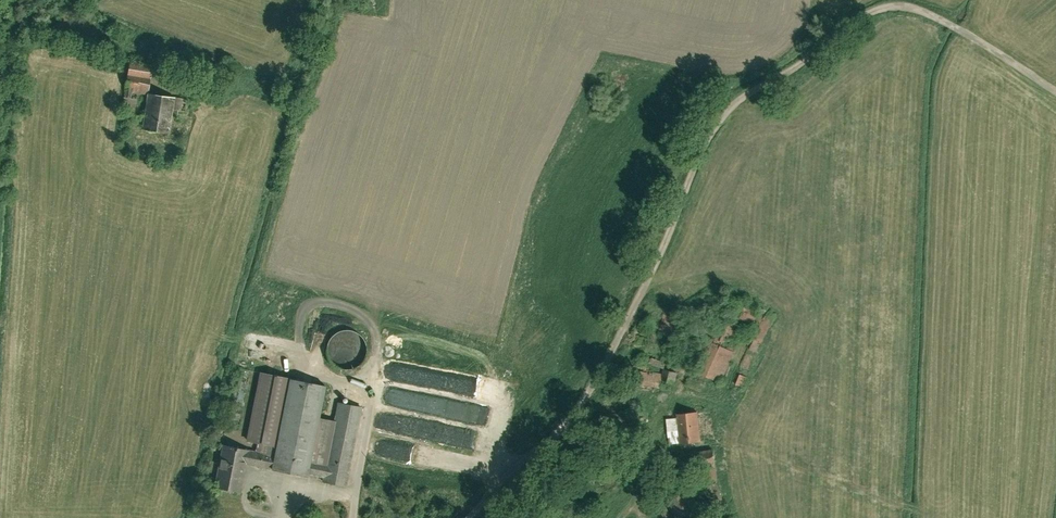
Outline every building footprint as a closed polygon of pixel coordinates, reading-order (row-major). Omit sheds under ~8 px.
[(150,67),(129,63),(126,77),(148,81),(150,67)] [(148,81),(126,77),(124,92),(146,95),(148,81)] [(139,132),(167,137),(174,100),(146,95),(139,132)] [(124,113),(134,115),(136,100),(126,99),(124,113)] [(760,324),(752,348),(763,351),(774,316),(760,312),(762,305),(746,300),(740,318),(760,324)] [(715,322),(699,372),(726,381),(746,324),(725,317),(722,325),(715,322)] [(642,334),(657,340),(659,334),(645,328),(642,334)] [(328,416),(334,380),(264,369),(253,439),(262,440),(261,446),(227,441),(220,484),(247,488),(251,462),(327,474),(326,479),(353,483),(366,403),(342,399),(339,417),(328,416)] [(742,373),(737,383),(745,386),(749,376),(742,373)] [(702,410),(682,412),(685,440),(705,437),(702,410)]
